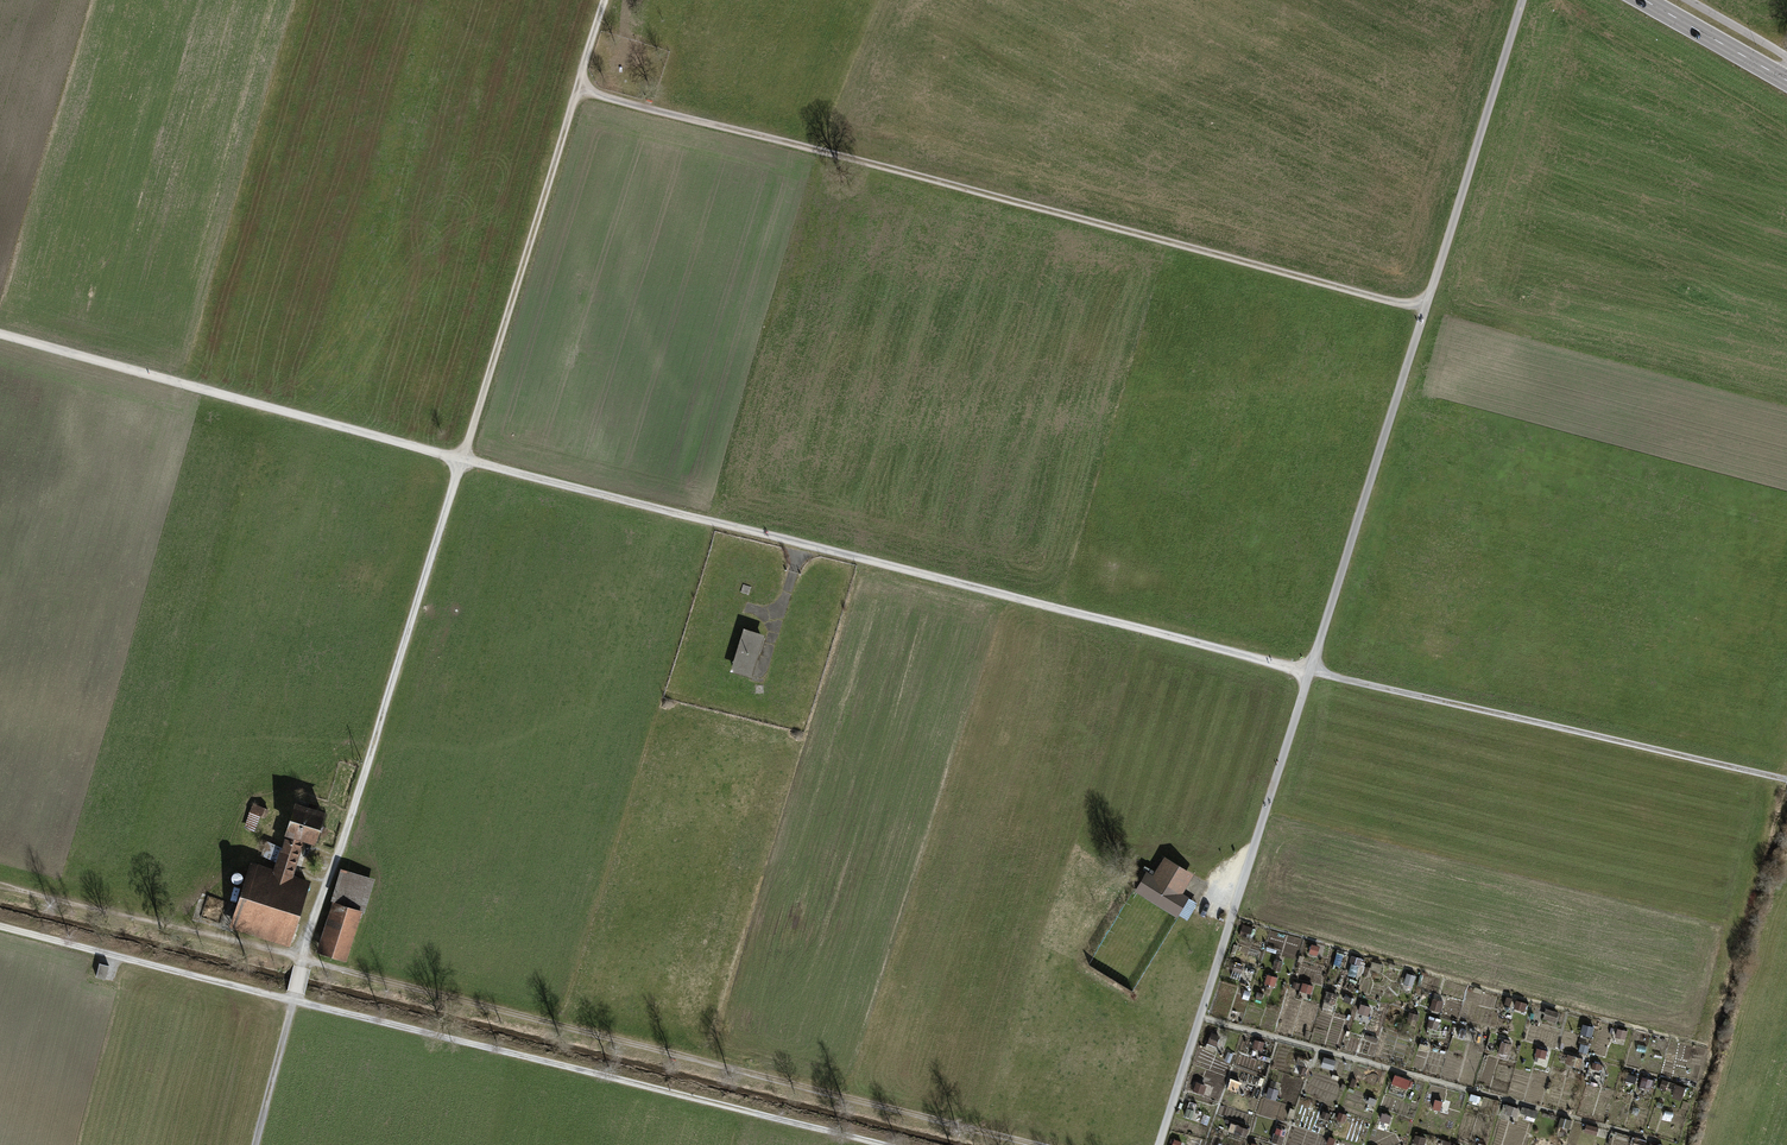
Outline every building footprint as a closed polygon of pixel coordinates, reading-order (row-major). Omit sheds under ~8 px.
[(766,636),(744,630),(733,673),(755,678),(766,636)] [(275,870),(252,862),(230,930),(290,949),(311,883),(295,878),(307,843),(318,846),(329,814),(296,804),(275,870)] [(266,809),(254,804),(250,813),(262,818),(266,809)] [(1194,874),(1164,856),(1153,873),(1147,870),(1134,891),(1177,917),(1189,898),(1182,894),(1194,874)] [(376,881),(343,870),(316,953),(350,963),(376,881)] [(108,967),(98,964),(95,977),(104,980),(108,967)] [(1491,1088),(1538,1102),(1546,1075),(1512,1065),(1509,1076),(1495,1072),(1491,1088)] [(1406,1088),(1410,1078),(1395,1073),(1392,1082),(1406,1088)]
